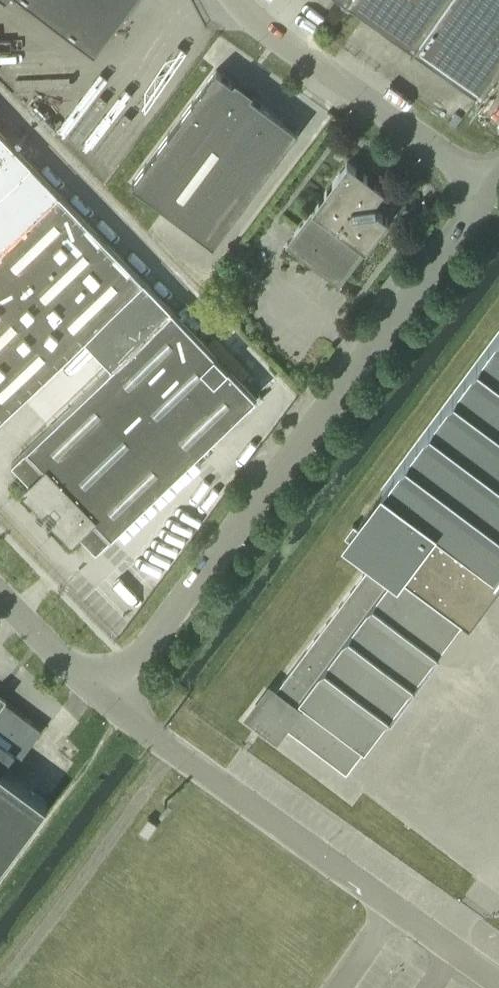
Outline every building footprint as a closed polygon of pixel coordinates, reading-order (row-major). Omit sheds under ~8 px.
[(95,49),(132,0),(30,0),(95,49)] [(415,48),(448,0),(347,0),(415,48)] [(415,48),(481,94),(498,69),(498,0),(448,0),(415,48)] [(214,243),(299,129),(251,93),(253,90),(236,77),(233,80),(217,68),(205,84),(132,182),(214,243)] [(31,162),(0,130),(0,191),(31,162)] [(348,161),(287,243),(340,283),(389,218),(376,208),(375,201),(384,188),(348,161)] [(85,335),(144,278),(59,190),(31,162),(0,191),(0,417),(85,335)] [(113,364),(171,307),(144,278),(85,335),(113,364)] [(48,498),(55,505),(61,511),(56,516),(73,533),(78,528),(97,548),(257,394),(243,380),(171,307),(113,364),(13,460),(32,480),(26,485),(43,502),(48,498)] [(347,771),(360,755),(461,618),(469,623),(498,583),(498,574),(497,573),(498,569),(498,330),(384,485),(381,483),(342,535),(374,559),(273,693),(272,692),(256,713),(262,718),(265,720),(268,722),(277,728),(282,722),(347,771)] [(194,622),(202,628),(208,620),(200,613),(194,622)] [(48,801),(2,767),(16,750),(23,755),(43,727),(0,695),(0,866),(48,801)] [(138,830),(148,837),(158,823),(148,816),(138,830)]
